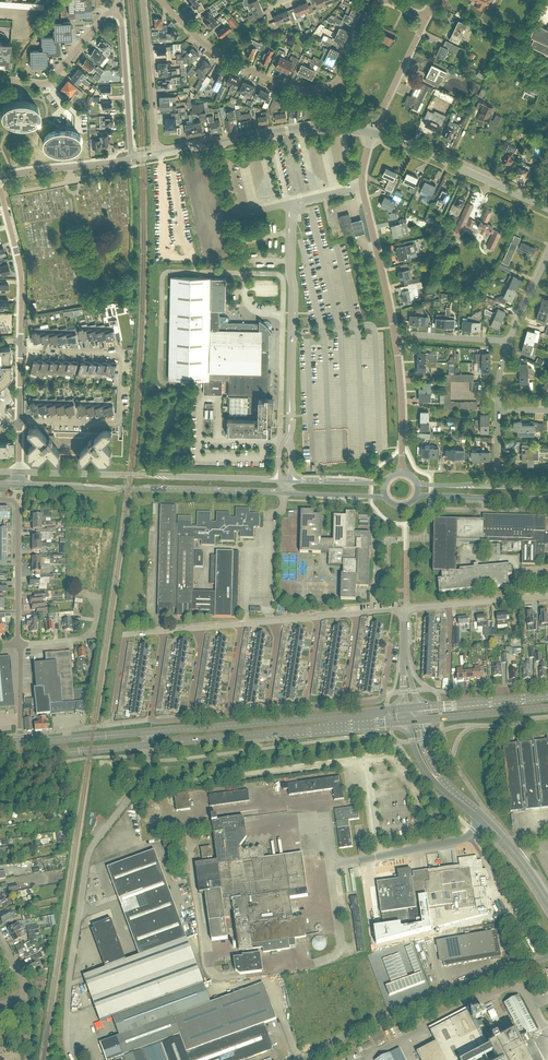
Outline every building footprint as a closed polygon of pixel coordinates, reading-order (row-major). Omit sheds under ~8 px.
[(85,17),(85,21),(92,20),(92,13),(85,13),(85,10),(89,10),(92,10),(90,10),(90,0),(68,0),(68,4),(65,4),(65,2),(60,3),(61,18),(64,18),(68,18),(79,18),(85,17)] [(197,0),(188,0),(189,1),(189,2),(192,6),(192,5),(195,8),(196,8),(197,10),(199,13),(205,9),(201,1),(199,2),(197,0)] [(260,6),(258,2),(259,2),(258,0),(254,0),(250,2),(249,0),(245,0),(244,0),(243,1),(245,6),(247,5),(249,10),(252,9),(260,6)] [(324,0),(316,0),(317,2),(314,3),(317,9),(323,7),(322,4),(326,3),(324,0)] [(357,18),(360,12),(352,8),(353,5),(343,0),(341,3),(348,6),(345,13),(357,18)] [(482,7),(483,5),(486,6),(488,2),(494,5),(497,0),(479,0),(477,4),(477,5),(477,6),(477,7),(477,8),(478,8),(479,8),(479,9),(480,9),(481,9),(481,8),(482,8),(482,7)] [(301,4),(304,12),(307,10),(309,13),(314,11),(311,4),(308,5),(307,2),(301,4)] [(207,23),(214,16),(218,12),(217,10),(216,9),(217,8),(215,6),(213,4),(209,6),(211,9),(210,10),(203,16),(204,18),(203,19),(207,23)] [(305,15),(304,12),(301,4),(295,7),(296,10),(293,11),(296,18),(299,17),(302,16),(305,15)] [(252,9),(254,14),(249,16),(251,21),(257,19),(256,16),(263,13),(262,9),(261,9),(260,6),(252,9)] [(281,12),(284,20),(290,18),(292,21),(295,20),(292,12),(289,13),(287,10),(281,12)] [(277,23),(284,20),(281,12),(273,15),(275,21),(270,23),(272,29),(278,27),(277,23)] [(354,25),(357,18),(345,13),(343,18),(347,20),(346,21),(354,25)] [(216,19),(214,16),(207,23),(210,26),(210,25),(212,27),(220,21),(219,21),(220,20),(222,21),(226,18),(224,16),(223,17),(220,14),(216,18),(217,19),(216,19)] [(228,19),(230,21),(217,31),(221,37),(232,29),(234,27),(238,23),(232,15),(228,19)] [(168,30),(167,24),(164,25),(164,26),(163,26),(163,17),(159,17),(158,17),(157,17),(156,17),(155,18),(154,18),(155,28),(158,28),(158,31),(168,30)] [(458,42),(467,24),(458,20),(450,38),(458,42)] [(59,39),(71,38),(71,25),(71,21),(68,21),(64,21),(61,21),(53,22),(54,32),(54,35),(51,35),(44,36),(42,36),(42,45),(42,50),(39,50),(30,50),(30,64),(30,67),(42,67),(47,67),(47,60),(47,59),(47,57),(47,53),(59,52),(59,43),(59,39)] [(547,29),(535,23),(530,36),(534,38),(530,47),(542,52),(547,55),(547,26),(547,29)] [(395,35),(396,32),(394,31),(392,30),(382,26),(380,31),(381,32),(378,39),(390,45),(395,35)] [(340,34),(348,38),(349,35),(350,36),(352,32),(343,28),(342,28),(340,27),(337,33),(340,35),(340,34)] [(168,30),(158,31),(159,38),(170,37),(170,39),(173,39),(174,37),(174,38),(175,37),(176,38),(178,37),(178,36),(178,34),(175,31),(174,31),(172,29),(169,32),(168,30)] [(344,45),(348,38),(340,34),(340,35),(336,41),(344,45)] [(104,53),(107,56),(109,58),(113,58),(113,54),(110,54),(109,52),(110,51),(110,49),(107,47),(109,45),(102,39),(97,45),(102,49),(104,51),(103,53),(104,53)] [(456,53),(459,47),(446,40),(444,44),(443,46),(441,45),(435,55),(438,56),(437,57),(439,57),(444,59),(448,49),(456,53)] [(263,44),(259,42),(255,41),(252,46),(249,44),(249,45),(248,45),(247,47),(248,48),(245,53),(246,53),(245,54),(248,55),(252,56),(255,50),(256,51),(257,49),(260,50),(263,44)] [(11,67),(11,62),(9,62),(11,42),(7,42),(0,42),(0,66),(11,67)] [(171,50),(170,46),(166,46),(157,47),(158,54),(163,54),(165,54),(166,53),(167,53),(166,50),(171,50)] [(275,51),(276,48),(270,46),(267,52),(265,52),(264,52),(263,53),(263,54),(263,55),(261,60),(261,61),(264,62),(268,64),(272,55),(271,55),(273,51),(275,51)] [(187,62),(187,61),(188,60),(188,59),(196,51),(193,47),(186,54),(184,51),(185,50),(184,48),(182,49),(183,58),(184,63),(187,62)] [(324,52),(336,58),(339,51),(331,47),(330,49),(326,48),(324,52)] [(103,61),(106,58),(107,56),(104,53),(102,55),(102,54),(100,52),(99,52),(95,49),(92,51),(92,52),(90,53),(90,54),(90,55),(95,59),(94,60),(99,64),(102,61),(103,61)] [(281,71),(286,59),(283,57),(286,53),(279,50),(276,56),(280,58),(275,67),(278,68),(277,69),(281,71)] [(187,61),(190,63),(191,62),(192,60),(193,61),(199,54),(196,51),(188,59),(188,60),(187,61)] [(332,65),(336,58),(324,52),(321,59),(325,60),(324,61),(332,65)] [(286,59),(281,71),(284,73),(285,72),(287,73),(291,65),(294,67),(298,58),(292,56),(290,60),(286,59)] [(94,73),(97,68),(94,65),(86,59),(86,60),(85,60),(84,61),(84,62),(82,64),(86,68),(85,68),(89,71),(90,70),(94,73)] [(203,76),(206,73),(205,72),(211,65),(205,59),(198,67),(196,71),(199,74),(198,75),(200,77),(202,76),(203,76)] [(320,67),(322,64),(313,59),(309,67),(305,75),(312,79),(314,75),(315,74),(316,74),(317,72),(316,71),(316,70),(312,69),(314,66),(312,65),(313,63),(320,67)] [(425,80),(438,86),(443,75),(444,76),(446,71),(446,70),(447,68),(448,68),(434,61),(433,64),(432,63),(431,64),(433,64),(431,67),(429,72),(428,71),(426,75),(427,76),(426,80),(425,80)] [(186,70),(187,70),(188,75),(195,65),(192,63),(186,70)] [(305,75),(309,67),(302,64),(298,72),(305,75)] [(75,73),(88,84),(90,82),(84,77),(86,74),(79,68),(75,73)] [(220,86),(221,83),(220,83),(221,81),(220,81),(224,72),(218,69),(213,77),(217,80),(215,84),(220,86)] [(98,81),(101,76),(96,72),(92,77),(98,81)] [(87,86),(88,84),(75,73),(71,78),(78,84),(81,81),(87,86)] [(206,85),(211,78),(207,75),(202,83),(206,85)] [(229,89),(235,77),(230,75),(226,82),(229,84),(228,84),(226,88),(229,89)] [(169,88),(169,87),(169,84),(184,83),(184,79),(186,79),(186,76),(180,77),(175,77),(172,77),(172,79),(165,79),(165,80),(159,81),(160,88),(166,87),(166,88),(169,88)] [(235,77),(229,89),(232,90),(231,91),(234,93),(240,80),(235,77)] [(75,94),(80,97),(83,93),(69,81),(63,88),(67,92),(67,93),(69,94),(70,94),(71,94),(73,96),(75,94)] [(243,98),(249,84),(244,81),(240,90),(242,90),(240,96),(243,98)] [(431,92),(433,88),(418,81),(409,99),(407,98),(404,103),(412,107),(413,107),(414,106),(417,107),(426,90),(431,92)] [(249,84),(243,98),(246,99),(249,94),(251,94),(255,86),(249,84)] [(107,96),(107,93),(111,93),(111,86),(99,87),(100,94),(103,93),(103,96),(107,96)] [(268,95),(269,92),(261,89),(258,95),(257,94),(255,98),(259,100),(260,96),(263,97),(262,98),(265,100),(264,101),(269,103),(272,97),(268,95)] [(453,99),(441,93),(439,97),(451,103),(453,99)] [(23,100),(23,99),(17,100),(17,99),(16,99),(16,100),(15,101),(13,101),(12,101),(10,102),(9,102),(7,103),(6,104),(4,105),(3,106),(2,107),(1,108),(0,109),(0,111),(0,114),(0,115),(1,117),(2,118),(3,119),(4,120),(6,121),(7,122),(9,122),(10,123),(12,123),(13,124),(15,124),(18,124),(21,124),(23,124),(24,124),(26,124),(27,123),(29,123),(30,122),(32,122),(33,121),(34,120),(36,119),(37,118),(38,117),(38,115),(39,114),(39,112),(38,109),(38,108),(37,107),(36,106),(34,105),(33,104),(32,103),(30,102),(29,102),(27,101),(26,101),(24,101),(23,100)] [(278,111),(278,109),(281,102),(274,99),(270,107),(272,117),(275,116),(276,120),(287,118),(285,111),(280,110),(278,111)] [(478,106),(474,117),(485,121),(491,105),(476,99),(474,105),(478,106)] [(207,117),(204,102),(203,102),(203,100),(196,100),(191,101),(193,110),(191,110),(191,113),(197,112),(197,114),(199,114),(200,118),(207,117)] [(112,102),(111,101),(103,102),(103,103),(99,103),(100,109),(104,109),(107,109),(107,108),(112,108),(112,105),(112,102)] [(214,120),(212,111),(216,111),(215,108),(213,108),(212,107),(209,107),(209,106),(208,106),(207,101),(204,102),(207,117),(208,117),(211,131),(216,130),(214,120)] [(301,116),(302,107),(297,105),(294,105),(293,108),(291,108),(290,118),(300,116),(301,116)] [(243,126),(251,125),(250,119),(252,119),(251,114),(245,115),(241,116),(240,108),(235,109),(237,119),(240,118),(240,121),(242,120),(243,126)] [(235,119),(233,110),(230,111),(227,112),(221,113),(222,121),(225,120),(227,130),(234,128),(232,119),(235,119)] [(259,123),(268,122),(267,116),(268,116),(267,111),(262,112),(262,116),(258,117),(259,123)] [(173,116),(173,118),(167,118),(168,128),(169,128),(169,132),(176,131),(175,118),(178,118),(178,112),(173,112),(173,116)] [(436,130),(439,123),(428,118),(430,114),(426,112),(424,117),(427,119),(425,125),(432,128),(431,129),(435,131),(435,130),(436,130)] [(105,118),(104,115),(100,116),(100,123),(100,128),(104,127),(104,126),(108,126),(108,125),(114,125),(113,121),(112,117),(105,118)] [(115,118),(115,127),(124,127),(124,118),(115,118)] [(459,125),(449,120),(447,126),(446,126),(442,134),(450,138),(453,133),(455,130),(456,131),(459,125)] [(193,122),(195,134),(203,133),(202,125),(202,124),(201,121),(193,122)] [(187,135),(195,134),(193,122),(184,124),(185,128),(187,135)] [(45,138),(44,141),(45,144),(46,146),(48,148),(50,150),(53,151),(57,152),(60,153),(63,153),(67,153),(70,152),(73,151),(77,150),(79,148),(81,146),(82,144),(83,141),(82,138),(81,136),(79,134),(78,133),(74,131),(73,131),(70,130),(67,129),(63,129),(60,129),(57,130),(53,131),(50,132),(48,134),(46,136),(45,138)] [(99,147),(105,146),(105,147),(109,142),(108,142),(108,137),(109,137),(108,132),(99,133),(99,138),(101,138),(101,139),(99,140),(99,147)] [(99,147),(99,140),(98,140),(98,138),(90,139),(89,139),(89,142),(90,142),(92,141),(93,149),(100,148),(99,147)] [(514,150),(516,147),(510,145),(509,147),(507,147),(505,152),(506,153),(502,161),(504,162),(504,163),(505,164),(506,164),(507,163),(508,164),(508,163),(510,164),(513,159),(513,158),(514,155),(513,154),(514,152),(511,151),(512,149),(514,150)] [(519,165),(516,172),(518,173),(518,174),(518,175),(519,176),(520,176),(521,176),(522,176),(522,175),(524,176),(526,171),(529,173),(532,167),(527,165),(526,163),(525,162),(523,162),(522,162),(521,162),(520,166),(519,165)] [(392,192),(394,187),(398,178),(395,177),(397,172),(386,167),(383,175),(390,178),(385,188),(392,192)] [(414,193),(418,186),(415,185),(418,177),(407,172),(403,181),(411,184),(410,187),(413,188),(411,191),(414,193)] [(432,201),(435,194),(432,193),(436,186),(430,183),(431,179),(424,176),(421,183),(423,184),(421,189),(429,193),(428,195),(430,196),(429,200),(432,201)] [(445,202),(449,193),(442,189),(439,195),(437,198),(438,199),(436,203),(441,205),(443,201),(445,202)] [(392,211),(391,210),(395,201),(385,196),(381,205),(388,208),(387,210),(389,216),(396,214),(395,211),(392,211)] [(461,207),(465,199),(462,198),(463,198),(458,196),(454,204),(453,203),(450,210),(453,212),(458,215),(460,211),(459,211),(461,207)] [(479,228),(490,233),(491,233),(492,234),(487,246),(493,249),(501,233),(494,230),(492,229),(494,226),(486,223),(492,211),(486,209),(481,221),(477,219),(476,221),(475,221),(470,218),(468,224),(465,223),(474,205),(467,202),(454,231),(461,234),(464,226),(466,227),(466,228),(471,230),(473,226),(478,229),(479,228)] [(351,223),(348,215),(341,216),(344,230),(348,229),(349,230),(353,229),(352,223),(351,223)] [(361,217),(351,219),(354,233),(365,230),(361,217)] [(394,237),(403,234),(401,226),(403,225),(402,222),(406,221),(405,218),(398,220),(399,223),(391,225),(394,237)] [(520,238),(521,238),(520,237),(515,235),(514,235),(502,262),(508,265),(520,238)] [(414,240),(403,242),(404,245),(396,247),(399,259),(408,257),(409,261),(412,260),(410,252),(416,250),(414,240)] [(535,248),(525,243),(521,242),(519,247),(527,250),(524,258),(529,259),(531,252),(532,253),(535,248)] [(406,269),(406,267),(408,266),(407,263),(400,264),(402,270),(398,271),(400,281),(409,279),(410,283),(421,281),(420,277),(412,279),(412,277),(411,277),(411,276),(412,275),(412,274),(411,271),(411,270),(410,270),(409,268),(406,269)] [(2,274),(2,276),(7,275),(6,272),(10,272),(8,264),(0,266),(0,265),(0,274),(2,274)] [(507,285),(516,289),(521,279),(513,276),(509,283),(508,283),(507,285)] [(228,317),(228,316),(219,316),(220,309),(225,310),(225,302),(226,278),(215,278),(213,278),(203,277),(199,277),(171,277),(171,295),(170,298),(170,316),(170,323),(169,341),(169,344),(169,358),(169,361),(168,379),(198,380),(209,380),(209,394),(222,394),(222,380),(229,380),(228,389),(228,394),(253,395),(253,396),(272,396),(272,395),(271,392),(271,390),(271,387),(270,384),(270,382),(270,380),(270,378),(270,376),(271,374),(271,371),(268,371),(268,366),(269,335),(269,332),(272,333),(272,332),(271,331),(271,330),(270,330),(270,329),(270,328),(272,328),(272,324),(269,321),(264,320),(264,322),(263,322),(263,321),(262,321),(261,321),(261,320),(260,320),(260,323),(228,322),(228,321),(229,321),(229,320),(230,320),(230,319),(229,318),(228,317)] [(8,284),(1,284),(1,280),(0,280),(0,291),(8,291),(8,284)] [(411,301),(414,300),(413,295),(416,295),(418,293),(417,288),(423,287),(422,281),(413,283),(407,285),(408,289),(403,290),(404,297),(402,298),(403,302),(410,301),(411,301)] [(511,300),(516,289),(507,285),(506,288),(507,288),(503,296),(502,295),(497,297),(498,300),(504,303),(507,298),(511,300)] [(539,309),(547,311),(547,297),(547,299),(543,298),(539,309)] [(8,299),(0,299),(0,310),(3,310),(3,306),(8,306),(8,299)] [(424,306),(423,303),(419,304),(420,307),(419,311),(419,323),(428,324),(428,316),(423,316),(424,306)] [(445,326),(446,306),(445,315),(436,314),(436,325),(445,326)] [(446,306),(445,326),(454,326),(454,316),(450,315),(450,307),(446,306)] [(487,313),(494,316),(501,320),(505,311),(498,308),(495,313),(488,310),(488,309),(485,309),(485,313),(486,313),(487,313)] [(547,314),(547,311),(539,309),(536,319),(544,322),(547,314)] [(410,314),(409,323),(419,323),(419,311),(410,314)] [(472,316),(471,329),(480,329),(480,321),(478,321),(479,318),(481,316),(478,313),(475,315),(473,313),(471,315),(472,316)] [(471,329),(472,316),(468,315),(468,318),(467,318),(467,321),(462,320),(462,328),(471,329)] [(497,328),(501,320),(494,316),(490,324),(497,328)] [(105,326),(107,339),(112,338),(113,340),(116,339),(121,338),(119,332),(115,332),(113,325),(118,324),(117,319),(116,319),(115,319),(113,319),(113,320),(109,321),(110,325),(105,326)] [(87,325),(88,325),(87,323),(87,324),(79,325),(78,323),(81,338),(86,337),(86,339),(89,338),(89,339),(90,338),(87,325)] [(96,326),(96,323),(95,323),(95,324),(88,325),(87,325),(90,338),(95,337),(95,339),(98,338),(98,339),(99,339),(96,326)] [(105,326),(105,324),(104,324),(96,326),(99,339),(104,338),(104,339),(107,339),(105,326)] [(41,329),(41,326),(40,327),(32,329),(32,326),(31,326),(35,342),(40,341),(40,342),(43,342),(44,342),(41,329)] [(50,329),(49,327),(41,329),(44,342),(48,341),(49,342),(52,342),(50,329)] [(58,329),(59,329),(58,327),(50,329),(52,342),(57,341),(57,343),(60,342),(61,342),(58,329)] [(67,330),(67,327),(66,327),(67,328),(59,329),(58,329),(61,342),(66,341),(66,343),(69,342),(69,343),(70,343),(67,330)] [(67,330),(70,343),(75,342),(75,343),(78,343),(79,343),(75,327),(75,328),(67,330)] [(527,330),(524,341),(534,343),(534,341),(533,340),(536,332),(539,333),(539,331),(534,329),(534,332),(527,330)] [(533,346),(534,343),(524,341),(521,352),(529,354),(532,346),(533,346)] [(2,383),(11,374),(10,347),(9,347),(6,347),(0,347),(0,358),(0,370),(0,371),(0,386),(2,383)] [(477,362),(490,362),(489,353),(485,353),(485,351),(481,351),(481,352),(481,353),(476,353),(476,359),(478,359),(478,362),(477,362)] [(418,361),(430,361),(436,361),(436,357),(430,357),(430,352),(418,352),(418,361)] [(40,373),(43,360),(42,360),(42,361),(39,360),(39,361),(34,360),(30,375),(31,373),(39,375),(40,373)] [(48,373),(52,361),(51,360),(51,361),(48,360),(48,362),(43,360),(40,373),(48,375),(48,376),(48,373)] [(57,374),(60,361),(57,360),(56,362),(52,361),(48,373),(56,376),(57,376),(57,374)] [(66,374),(69,361),(66,361),(65,362),(60,361),(57,374),(65,376),(66,374)] [(66,374),(74,376),(74,377),(78,361),(77,361),(77,362),(74,361),(74,362),(69,361),(66,374)] [(87,375),(90,362),(87,361),(86,363),(82,361),(78,376),(78,374),(86,376),(86,377),(87,377),(87,375)] [(96,375),(99,362),(98,362),(96,361),(95,363),(90,362),(87,375),(95,377),(96,375)] [(436,361),(430,361),(418,361),(418,370),(426,370),(425,365),(431,365),(431,366),(436,366),(436,361)] [(104,375),(108,362),(107,362),(107,363),(104,362),(104,363),(99,362),(96,375),(104,377),(103,377),(104,377),(105,375),(104,375)] [(113,364),(108,362),(104,375),(105,375),(113,377),(112,378),(113,379),(117,363),(116,362),(116,363),(113,362),(113,364)] [(490,362),(477,362),(478,362),(478,371),(480,371),(480,376),(486,376),(486,371),(490,371),(490,362)] [(530,373),(533,374),(534,372),(529,369),(527,369),(527,364),(519,364),(520,373),(530,373)] [(530,373),(520,373),(520,382),(522,382),(522,386),(529,386),(529,382),(528,382),(528,377),(530,377),(530,376),(533,376),(533,374),(530,373)] [(471,384),(478,384),(478,381),(473,381),(473,374),(468,374),(468,381),(471,381),(471,384)] [(430,391),(434,391),(434,389),(430,389),(430,382),(419,382),(419,391),(430,391)] [(253,395),(228,394),(228,389),(227,434),(258,435),(258,436),(272,436),(272,428),(271,428),(271,425),(271,424),(273,424),(274,424),(274,423),(274,422),(274,421),(273,420),(271,420),(271,419),(274,419),(274,398),(272,398),(272,396),(253,396),(253,395)] [(430,400),(430,391),(419,391),(419,400),(430,400)] [(39,399),(38,397),(30,399),(30,396),(29,397),(33,412),(37,411),(38,413),(41,412),(39,399)] [(48,399),(47,397),(39,399),(41,412),(46,411),(47,413),(49,412),(50,412),(48,399)] [(56,400),(56,397),(56,398),(48,399),(50,412),(55,411),(55,413),(58,412),(58,413),(59,413),(56,400)] [(65,400),(68,413),(72,412),(73,414),(76,413),(77,413),(73,397),(73,398),(65,400)] [(65,400),(65,398),(64,398),(56,400),(59,413),(64,412),(64,413),(67,413),(68,413),(65,400)] [(86,401),(86,398),(86,399),(78,400),(77,398),(80,413),(85,412),(85,414),(88,413),(88,414),(89,414),(86,401)] [(95,401),(95,398),(94,399),(86,401),(89,414),(94,413),(94,414),(97,414),(98,414),(95,401)] [(104,401),(106,414),(111,413),(111,415),(114,414),(115,414),(112,398),(112,399),(104,401)] [(104,401),(103,399),(95,401),(98,414),(102,413),(103,414),(106,414),(104,401)] [(475,423),(488,423),(488,414),(480,414),(480,419),(477,419),(475,419),(475,423)] [(437,425),(437,420),(428,420),(428,421),(421,420),(421,430),(431,430),(431,425),(437,425)] [(530,424),(521,424),(521,421),(514,422),(514,428),(518,428),(518,434),(534,434),(534,429),(539,430),(541,423),(531,421),(530,424)] [(488,423),(475,423),(475,426),(477,426),(477,427),(480,427),(480,432),(488,432),(488,423)] [(87,433),(54,432),(52,432),(52,434),(51,434),(50,435),(49,436),(47,438),(38,428),(37,428),(29,428),(29,431),(37,440),(28,448),(28,457),(31,457),(30,460),(39,460),(48,452),(57,461),(60,461),(60,454),(80,455),(80,461),(83,461),(89,455),(94,455),(100,462),(109,462),(109,460),(111,460),(112,456),(122,456),(123,440),(122,440),(119,440),(119,434),(118,434),(112,433),(112,431),(103,430),(100,433),(98,433),(91,433),(87,433)] [(6,442),(0,442),(0,453),(3,453),(4,452),(9,452),(9,453),(13,453),(13,443),(13,441),(6,441),(6,442)] [(518,452),(518,454),(522,454),(522,461),(527,461),(527,466),(534,466),(534,457),(538,457),(538,452),(534,452),(534,448),(530,448),(530,446),(528,446),(528,444),(522,444),(522,452),(518,452)] [(429,455),(430,445),(426,445),(425,446),(425,447),(420,447),(420,455),(429,455)] [(430,445),(429,455),(438,455),(439,447),(434,447),(434,446),(433,445),(430,445)] [(460,446),(460,449),(455,449),(455,457),(464,457),(464,446),(460,446)] [(455,457),(455,449),(455,447),(449,447),(448,449),(446,449),(446,457),(455,457)] [(480,451),(481,448),(478,448),(477,449),(477,451),(471,451),(471,459),(480,459),(480,451)] [(489,452),(480,451),(480,459),(489,459),(489,452)] [(176,507),(161,506),(158,617),(238,619),(240,553),(233,552),(233,553),(217,552),(217,556),(211,556),(210,585),(216,585),(216,593),(193,592),(194,568),(203,568),(204,553),(194,553),(195,540),(201,541),(202,541),(202,546),(215,546),(215,537),(216,536),(221,536),(221,537),(221,541),(234,542),(234,533),(235,532),(240,532),(240,533),(240,538),(253,538),(254,528),(259,528),(260,515),(250,515),(249,514),(249,510),(236,509),(236,518),(235,519),(230,519),(230,518),(230,514),(217,514),(217,523),(216,523),(211,523),(211,513),(198,513),(197,527),(197,528),(192,527),(191,527),(192,518),(178,517),(178,526),(176,526),(176,507)] [(41,516),(33,516),(32,523),(41,523),(45,523),(45,519),(50,519),(50,509),(41,510),(41,516)] [(341,601),(356,601),(356,587),(369,588),(369,586),(370,550),(370,543),(370,542),(370,534),(354,534),(354,530),(355,530),(355,513),(346,513),(346,517),(334,517),(333,541),(321,541),(322,516),(314,516),(314,512),(310,512),(301,512),(300,553),(321,554),(329,554),(328,566),(343,567),(343,575),(342,575),(341,583),(341,587),(341,600),(341,601)] [(456,561),(457,546),(460,546),(460,544),(464,545),(469,544),(469,542),(482,542),(482,543),(483,543),(483,542),(502,543),(502,552),(518,552),(518,551),(522,551),(522,565),(535,565),(535,560),(544,561),(545,546),(547,546),(547,519),(545,519),(545,517),(483,516),(483,520),(474,520),(474,523),(457,522),(457,521),(434,521),(434,535),(434,541),(433,572),(442,573),(442,580),(438,580),(439,593),(476,589),(480,588),(480,589),(509,587),(508,576),(512,575),(511,565),(479,568),(478,566),(474,566),(474,569),(460,570),(460,572),(456,573),(456,564),(456,561)] [(285,527),(285,518),(282,518),(280,546),(284,546),(284,541),(292,542),(292,540),(296,540),(296,539),(291,538),(291,533),(293,533),(293,531),(289,531),(289,527),(285,527)] [(53,523),(45,523),(41,523),(32,523),(32,530),(40,530),(40,533),(52,533),(55,533),(55,528),(52,528),(52,529),(46,529),(46,530),(42,530),(41,530),(41,527),(53,527),(53,523)] [(40,537),(32,537),(32,544),(41,544),(41,540),(46,540),(51,541),(51,539),(52,539),(52,533),(40,533),(40,537)] [(36,576),(40,576),(50,575),(50,565),(32,565),(32,572),(36,572),(36,576)] [(39,580),(30,580),(30,583),(29,584),(29,585),(30,586),(30,587),(39,587),(39,590),(46,590),(46,584),(44,584),(44,580),(39,580)] [(43,603),(42,599),(45,599),(49,598),(48,593),(34,594),(34,598),(30,598),(30,605),(31,605),(31,604),(43,603)] [(81,604),(82,604),(82,601),(82,600),(75,600),(74,603),(73,609),(80,610),(81,604)] [(31,604),(31,605),(32,611),(36,611),(37,614),(47,613),(47,607),(44,607),(44,603),(43,603),(31,604)] [(547,611),(540,611),(541,617),(539,617),(540,621),(541,621),(542,625),(545,625),(545,627),(547,627),(547,618),(547,611)] [(533,631),(536,631),(537,622),(534,622),(534,618),(533,618),(533,612),(527,613),(528,619),(527,619),(527,626),(532,625),(533,631)] [(48,615),(48,617),(49,623),(46,623),(46,632),(47,632),(48,633),(50,633),(50,632),(53,632),(53,623),(56,623),(56,614),(48,615)] [(496,615),(497,622),(497,626),(508,625),(508,621),(506,621),(506,615),(496,615)] [(39,624),(38,616),(31,616),(31,620),(28,620),(27,621),(27,626),(30,626),(30,633),(37,632),(36,624),(39,624)] [(70,620),(69,616),(64,616),(64,620),(63,620),(64,624),(62,624),(62,627),(64,627),(64,631),(71,630),(71,620),(70,620)] [(467,632),(470,632),(469,625),(468,618),(465,619),(465,617),(458,618),(459,626),(466,625),(467,629),(467,632)] [(486,617),(477,617),(478,631),(479,632),(482,631),(483,631),(483,628),(488,627),(487,622),(486,622),(486,617)] [(359,628),(365,628),(365,622),(367,623),(368,619),(361,618),(359,628)] [(79,650),(78,650),(78,659),(76,659),(77,665),(76,665),(77,672),(83,672),(82,666),(86,665),(86,662),(85,662),(84,658),(86,658),(85,658),(86,657),(86,655),(85,654),(85,650),(84,650),(84,649),(79,650)] [(43,688),(43,689),(44,698),(48,697),(50,714),(74,712),(75,713),(83,714),(84,707),(83,707),(83,703),(85,703),(84,690),(74,691),(70,652),(45,654),(45,664),(34,665),(36,688),(43,688)] [(0,658),(0,709),(1,708),(9,708),(10,708),(14,707),(10,657),(0,658)] [(524,679),(531,679),(530,661),(527,661),(527,666),(523,667),(523,671),(523,675),(524,675),(524,679)] [(493,677),(502,676),(501,668),(501,663),(492,664),(493,668),(493,677)] [(475,667),(475,671),(473,671),(473,679),(474,679),(477,678),(477,679),(480,679),(480,678),(481,678),(481,671),(480,671),(480,667),(475,667)] [(466,679),(465,672),(463,672),(462,668),(457,669),(457,673),(458,680),(459,680),(459,681),(462,681),(462,680),(466,679)] [(474,680),(474,679),(473,679),(473,671),(465,672),(466,679),(470,679),(470,680),(474,680)] [(48,697),(44,698),(43,689),(34,689),(35,702),(36,716),(38,715),(38,718),(38,719),(36,719),(37,722),(36,722),(36,724),(34,724),(35,732),(46,730),(46,725),(50,725),(49,718),(47,718),(46,714),(50,714),(48,697)] [(286,695),(282,694),(282,697),(285,698),(285,701),(294,702),(295,696),(286,695)] [(33,713),(33,719),(38,718),(38,715),(36,716),(35,702),(25,703),(24,703),(25,706),(23,707),(24,710),(32,709),(33,713)] [(32,732),(31,730),(33,730),(32,718),(24,719),(25,731),(27,731),(27,732),(32,732)] [(503,745),(510,813),(547,809),(547,740),(503,745)] [(341,782),(340,777),(299,783),(299,782),(294,782),(295,784),(282,786),(283,791),(288,790),(289,796),(333,790),(334,801),(344,800),(342,791),(344,791),(343,782),(341,782)] [(210,807),(249,802),(248,790),(209,796),(210,807)] [(174,796),(176,812),(190,810),(188,794),(174,796)] [(340,849),(352,847),(349,820),(359,819),(357,807),(335,810),(340,849)] [(217,821),(217,814),(211,815),(217,861),(195,864),(196,869),(199,894),(205,893),(212,941),(228,939),(225,919),(230,918),(229,910),(233,910),(239,952),(253,950),(263,948),(263,953),(290,949),(290,948),(296,947),(295,939),(307,938),(304,918),(293,919),(290,899),(308,897),(302,854),(265,859),(263,848),(256,849),(253,847),(251,850),(250,850),(247,848),(245,851),(244,851),(239,847),(246,837),(243,817),(217,821)] [(202,860),(213,858),(211,847),(200,849),(202,860)] [(137,875),(160,867),(155,851),(131,860),(137,875)] [(421,880),(424,897),(427,897),(432,930),(489,915),(484,879),(489,879),(489,876),(486,870),(483,870),(481,861),(477,861),(476,857),(458,859),(460,870),(426,875),(427,880),(421,880)] [(113,884),(137,875),(131,860),(108,868),(113,884)] [(142,891),(166,882),(160,867),(137,875),(142,891)] [(427,880),(426,875),(414,876),(414,878),(412,878),(411,870),(397,871),(398,880),(377,883),(383,927),(400,924),(401,929),(422,926),(419,906),(419,904),(418,898),(424,897),(421,880),(427,880)] [(119,899),(142,891),(137,875),(113,884),(119,899)] [(148,906),(172,897),(166,882),(142,891),(148,906)] [(9,893),(18,891),(17,885),(12,885),(8,886),(9,893)] [(125,915),(148,906),(142,891),(119,899),(125,915)] [(154,921),(177,913),(172,897),(148,906),(154,921)] [(130,930),(154,921),(148,906),(125,915),(130,930)] [(13,913),(12,910),(8,913),(7,911),(0,915),(0,920),(13,913)] [(13,913),(0,920),(2,924),(11,919),(12,921),(17,918),(13,913)] [(159,937),(183,928),(177,913),(154,921),(159,937)] [(111,920),(93,926),(94,930),(92,931),(105,967),(126,960),(111,920)] [(136,945),(159,937),(154,921),(130,930),(136,945)] [(24,929),(24,928),(23,926),(20,927),(18,924),(8,930),(11,936),(24,929)] [(444,967),(502,957),(497,931),(495,931),(494,925),(484,927),(484,926),(461,930),(462,937),(440,941),(444,967)] [(163,947),(187,939),(183,928),(159,937),(163,947)] [(25,931),(24,929),(11,936),(15,942),(21,938),(19,934),(21,933),(25,931)] [(312,935),(312,949),(323,948),(323,934),(312,935)] [(140,956),(163,947),(159,937),(136,945),(140,956)] [(277,1019),(264,984),(210,1003),(203,984),(198,970),(196,964),(187,939),(163,947),(140,956),(84,977),(85,979),(85,981),(100,1022),(110,1018),(113,1017),(120,1036),(117,1037),(100,1043),(105,1055),(104,1055),(105,1058),(106,1058),(106,1059),(111,1059),(113,1059),(114,1059),(245,1059),(268,1052),(274,1049),(269,1037),(265,1027),(264,1024),(277,1019)] [(34,955),(38,953),(39,954),(41,953),(42,953),(40,950),(38,951),(37,950),(35,949),(32,950),(32,948),(29,942),(26,944),(26,945),(23,946),(22,944),(15,947),(19,955),(24,952),(27,958),(34,955)] [(43,957),(41,953),(39,954),(36,955),(31,958),(33,961),(26,965),(29,971),(36,967),(35,965),(39,962),(38,960),(43,957)] [(236,971),(241,975),(262,972),(259,954),(243,956),(243,958),(234,959),(236,971)] [(420,1059),(538,1059),(529,1043),(532,1041),(534,1036),(532,1032),(536,1030),(519,996),(504,1004),(522,1038),(518,1040),(515,1034),(498,1042),(497,1039),(487,1044),(470,1011),(430,1032),(436,1043),(417,1053),(420,1059)]
